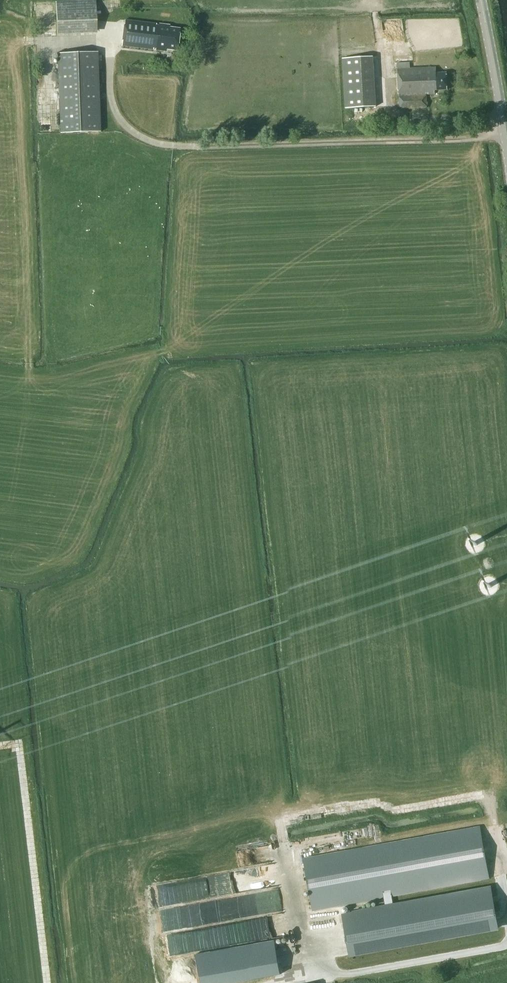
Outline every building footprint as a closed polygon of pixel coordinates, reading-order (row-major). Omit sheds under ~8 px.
[(96,1),(54,1),(55,32),(96,31),(96,1)] [(177,50),(179,28),(169,27),(170,25),(159,24),(159,26),(156,26),(156,23),(124,19),(121,45),(153,49),(153,47),(156,48),(156,50),(163,51),(164,49),(177,50)] [(100,132),(98,52),(58,53),(61,133),(100,132)] [(373,55),(342,57),(345,108),(376,106),(373,55)] [(410,69),(409,63),(398,63),(401,109),(427,108),(426,94),(435,94),(435,90),(448,90),(447,73),(436,73),(436,67),(410,69)] [(479,827),(303,859),(312,910),(489,878),(479,827)] [(276,862),(226,871),(229,888),(230,888),(232,898),(228,899),(231,919),(253,916),(254,920),(296,913),(295,908),(284,910),(276,862)] [(199,982),(230,982),(280,974),(274,941),(194,955),(199,982)]
